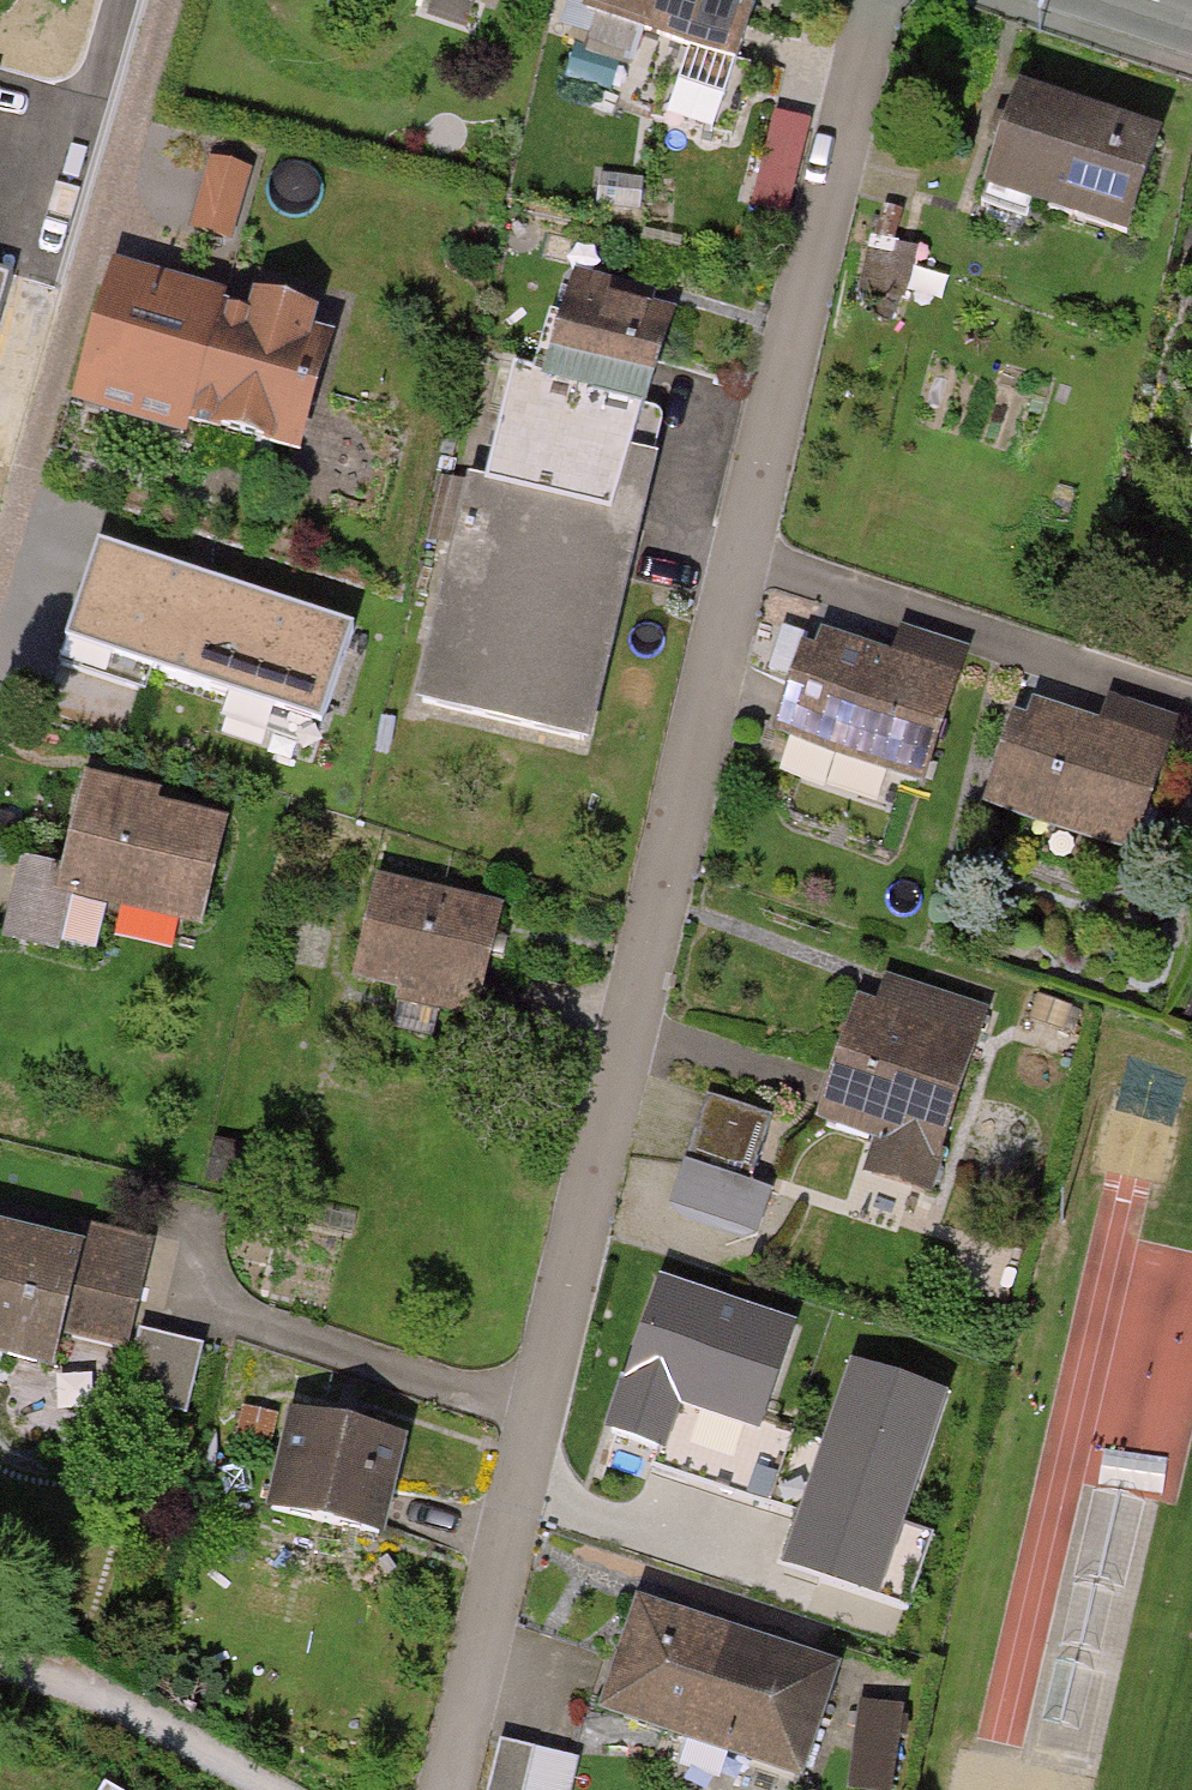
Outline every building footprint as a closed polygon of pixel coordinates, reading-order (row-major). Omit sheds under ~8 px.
[(478,12),(482,0),(441,0),(478,12)] [(567,38),(715,83),(740,0),(578,0),(567,38)] [(1145,146),(1003,102),(970,208),(1112,252),(1145,146)] [(799,210),(816,134),(777,125),(760,201),(799,210)] [(122,298),(91,414),(294,469),(326,352),(122,298)] [(460,478),(402,722),(579,764),(650,463),(636,455),(666,347),(553,315),(537,372),(496,378),(471,481),(460,478)] [(106,551),(73,655),(326,735),(359,631),(106,551)] [(811,652),(783,731),(917,778),(959,662),(894,639),(880,677),(811,652)] [(1022,728),(993,807),(1127,854),(1169,738),(1104,715),(1091,752),(1022,728)] [(221,830),(79,791),(56,874),(49,898),(60,901),(191,937),(221,830)] [(56,874),(17,865),(0,941),(0,956),(45,966),(60,901),(49,898),(56,874)] [(493,912),(368,879),(340,987),(465,1020),(493,912)] [(971,1013),(879,984),(860,1045),(835,1038),(805,1131),(922,1168),(971,1013)] [(763,1171),(784,1103),(718,1084),(682,1205),(768,1230),(784,1177),(763,1171)] [(0,1240),(0,1367),(36,1376),(42,1340),(67,1258),(0,1240)] [(135,1278),(67,1258),(42,1340),(111,1360),(135,1278)] [(769,1423),(804,1326),(653,1278),(600,1443),(744,1494),(769,1423)] [(189,1348),(140,1333),(119,1401),(168,1416),(189,1348)] [(948,1394),(849,1360),(821,1441),(769,1423),(744,1494),(797,1512),(779,1567),(905,1610),(929,1541),(901,1531),(948,1394)] [(393,1437),(291,1410),(262,1522),(364,1548),(393,1437)] [(603,1712),(803,1774),(837,1668),(637,1605),(603,1712)] [(856,1787),(877,1789),(903,1789),(917,1700),(871,1693),(856,1787)] [(589,1749),(510,1734),(499,1789),(581,1789),(589,1749)] [(101,1789),(119,1789),(105,1782),(101,1789)]
